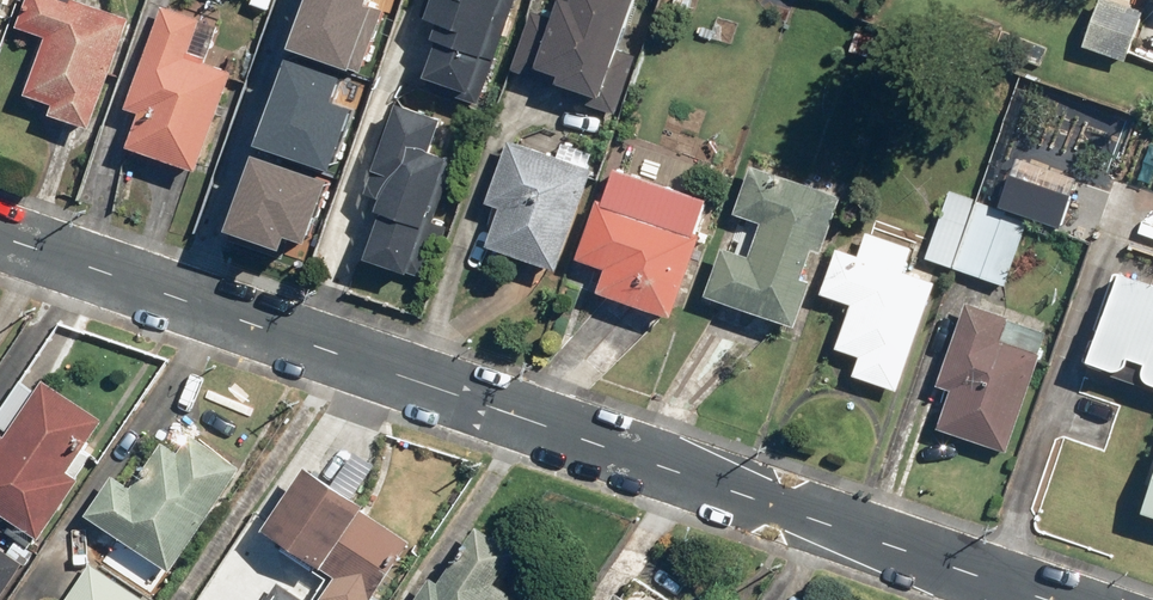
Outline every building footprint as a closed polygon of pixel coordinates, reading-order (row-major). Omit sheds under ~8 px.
[(91,126),(129,17),(80,0),(27,0),(18,26),(47,36),(28,92),(57,102),(53,113),(91,126)] [(287,50),(357,73),(378,10),(361,4),(362,0),(304,0),(287,50)] [(421,16),(441,23),(420,84),(475,103),(510,0),(426,0),(421,16)] [(613,112),(633,53),(619,48),(635,0),(559,0),(555,14),(532,7),(512,67),(570,87),(566,97),(613,112)] [(1124,60),(1142,10),(1115,0),(1096,0),(1080,45),(1124,60)] [(129,146),(197,169),(230,70),(205,62),(217,26),(197,19),(198,17),(161,5),(127,107),(141,111),(129,146)] [(337,76),(285,58),(255,147),(325,170),(346,107),(329,101),(337,76)] [(382,202),(362,258),(426,280),(444,227),(430,222),(451,162),(425,153),(436,120),(394,106),(363,195),(382,202)] [(488,243),(557,266),(591,167),(508,139),(487,200),(501,205),(488,243)] [(224,232),(276,250),(280,237),(300,244),(321,181),(249,157),(224,232)] [(706,293),(794,323),(809,278),(802,276),(811,248),(818,251),(837,194),(749,165),(734,211),(760,220),(749,253),(722,245),(706,293)] [(598,290),(671,314),(697,237),(692,235),(705,198),(614,168),(602,203),(597,202),(579,258),(606,267),(598,290)] [(923,255),(950,264),(972,197),(944,188),(923,255)] [(952,265),(1002,282),(1023,219),(973,202),(952,265)] [(853,372),(895,387),(933,279),(901,268),(910,245),(865,229),(857,254),(836,246),(820,291),(849,301),(834,344),(859,353),(853,372)] [(1152,383),(1152,282),(1118,270),(1088,362),(1152,383)] [(937,429),(1005,452),(1039,350),(1036,349),(1043,329),(1006,316),(1007,312),(965,298),(936,383),(950,388),(937,429)] [(0,429),(0,510),(40,536),(81,476),(69,467),(103,417),(43,377),(33,391),(17,380),(0,406),(0,425),(8,431),(6,434),(0,429)] [(162,439),(132,485),(113,472),(86,512),(128,540),(116,557),(153,582),(165,565),(171,569),(241,464),(191,432),(179,450),(162,439)] [(1143,483),(1152,486),(1152,454),(1143,483)] [(308,465),(266,528),(336,574),(321,596),(327,599),(371,599),(411,540),(363,508),(366,503),(308,465)] [(416,599),(521,599),(493,582),(515,548),(478,524),(440,581),(432,576),(416,599)] [(24,560),(0,544),(0,596),(24,560)] [(90,559),(62,599),(144,599),(146,597),(90,559)] [(273,586),(264,599),(294,599),(273,586)]
